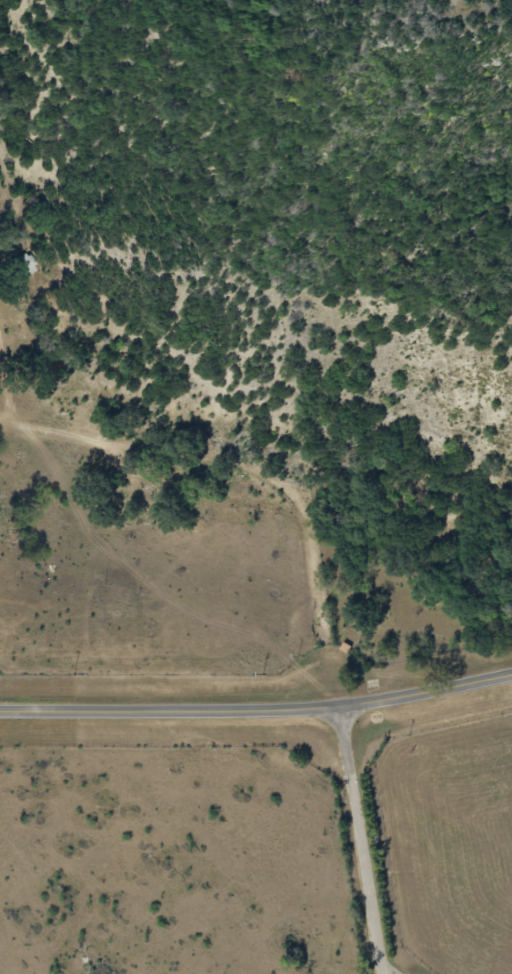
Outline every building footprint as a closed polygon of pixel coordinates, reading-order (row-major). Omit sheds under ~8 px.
[(19,259),(22,275),(34,273),(31,257),(19,259)]
